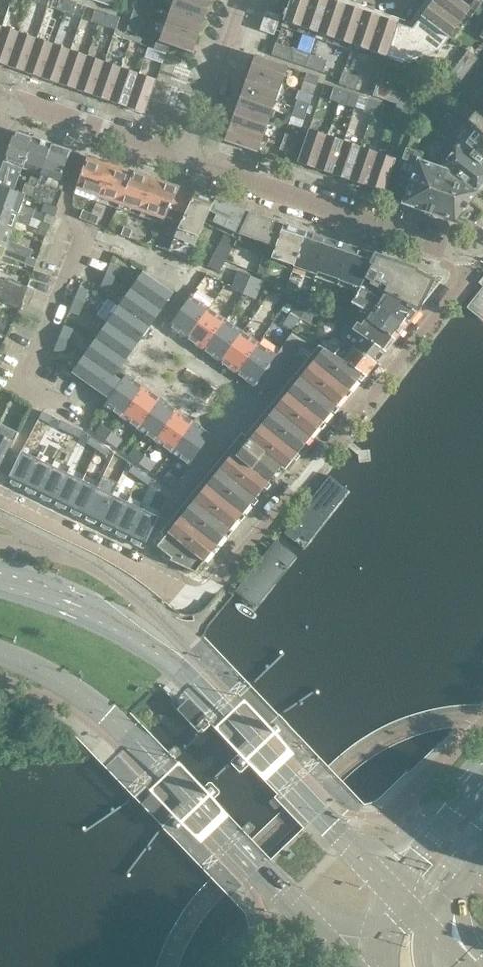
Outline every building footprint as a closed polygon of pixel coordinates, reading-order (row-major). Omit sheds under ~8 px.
[(47,7),(64,13),(68,0),(49,0),(47,7)] [(64,13),(72,16),(77,3),(68,0),(64,13)] [(171,7),(204,18),(210,1),(208,0),(174,0),(171,7)] [(329,0),(290,0),(282,24),(402,66),(403,64),(434,54),(435,55),(477,0),(433,0),(412,29),(329,0)] [(147,10),(135,6),(135,5),(132,13),(145,17),(147,10)] [(171,7),(165,24),(198,36),(204,18),(171,7)] [(108,14),(95,9),(91,21),(103,26),(108,14)] [(266,11),(260,30),(273,35),(280,16),(266,11)] [(139,34),(145,17),(132,13),(127,30),(139,34)] [(108,14),(103,26),(116,30),(120,18),(108,14)] [(165,24),(159,41),(169,45),(192,53),(198,36),(165,24)] [(482,44),(482,26),(474,38),(482,44)] [(0,30),(0,63),(7,65),(18,33),(1,27),(0,30)] [(18,33),(7,65),(24,71),(35,38),(18,33)] [(59,83),(70,50),(74,39),(57,33),(53,44),(41,77),(59,83)] [(41,77),(53,44),(35,38),(24,71),(41,77)] [(169,45),(159,41),(156,40),(153,49),(166,53),(169,45)] [(292,48),(275,42),(271,55),(287,61),(292,48)] [(70,50),(59,83),(77,89),(88,57),(70,50)] [(448,72),(458,80),(475,58),(465,50),(448,72)] [(325,60),(308,54),(304,67),(321,73),(325,60)] [(255,55),(249,72),(282,84),(288,67),(255,55)] [(88,57),(77,89),(93,95),(104,62),(88,57)] [(104,62),(93,95),(111,101),(122,69),(104,62)] [(122,69),(111,101),(128,107),(139,75),(122,69)] [(358,77),(341,71),(337,84),(353,90),(358,77)] [(249,72),(243,89),(276,101),(282,84),(249,72)] [(319,77),(306,73),(304,81),(316,86),(319,77)] [(139,75),(128,107),(144,113),(156,80),(139,75)] [(482,94),(482,86),(477,81),(472,87),(482,95),(482,94)] [(394,90),(370,82),(366,94),(389,103),(394,90)] [(341,89),(333,87),(330,99),(337,102),(341,89)] [(477,101),(482,95),(472,87),(467,94),(477,101)] [(243,89),(237,107),(270,118),(276,101),(243,89)] [(350,93),(341,89),(337,102),(346,105),(350,93)] [(404,109),(404,108),(409,95),(394,90),(389,103),(392,104),(404,109)] [(472,108),(477,101),(467,94),(462,100),(472,108)] [(362,97),(359,109),(371,113),(375,101),(362,97)] [(306,112),(309,104),(297,100),(294,108),(306,112)] [(467,114),(472,108),(462,100),(457,106),(467,114)] [(385,104),(375,101),(371,113),(381,117),(385,104)] [(404,109),(392,104),(388,117),(399,121),(404,109)] [(452,113),(462,120),(467,114),(457,106),(452,113)] [(237,107),(231,124),(263,136),(270,118),(237,107)] [(294,108),(291,117),(303,121),(306,112),(294,108)] [(468,140),(445,122),(437,132),(455,147),(460,150),(482,168),(482,136),(476,130),(468,140)] [(263,136),(231,124),(224,141),(257,153),(263,136)] [(326,135),(308,130),(298,162),(315,168),(326,135)] [(3,161),(0,170),(0,185),(14,190),(22,168),(32,138),(14,132),(3,161)] [(294,147),(298,138),(285,133),(281,142),(294,147)] [(326,135),(315,168),(332,174),(343,141),(326,135)] [(410,135),(406,148),(415,151),(419,138),(410,135)] [(32,138),(22,168),(33,172),(28,184),(26,183),(22,194),(32,197),(40,174),(51,145),(32,138)] [(343,141),(332,174),(349,180),(360,147),(343,141)] [(281,142),(279,149),(291,154),(294,147),(281,142)] [(51,145),(40,174),(32,197),(56,206),(61,192),(45,187),(48,177),(59,181),(69,154),(70,151),(51,145)] [(360,147),(349,180),(366,186),(377,153),(360,147)] [(440,167),(446,169),(476,192),(482,183),(482,168),(460,150),(455,147),(440,167)] [(406,148),(402,160),(414,164),(416,158),(419,159),(421,153),(415,151),(406,148)] [(377,153),(366,186),(383,192),(395,159),(377,153)] [(86,158),(75,189),(74,193),(96,201),(98,197),(99,197),(114,166),(86,158)] [(416,158),(414,164),(411,174),(409,179),(470,200),(476,192),(446,169),(440,167),(419,159),(416,158)] [(114,166),(99,197),(119,205),(133,173),(114,166)] [(398,170),(388,198),(401,202),(409,179),(411,174),(398,170)] [(133,173),(119,205),(141,212),(155,180),(133,173)] [(409,179),(401,202),(454,221),(470,200),(409,179)] [(155,180),(141,212),(164,220),(165,218),(179,188),(155,180)] [(18,213),(32,217),(35,209),(21,205),(25,195),(22,194),(14,190),(0,185),(0,206),(18,213)] [(179,188),(165,218),(172,220),(165,234),(174,238),(175,235),(181,222),(194,194),(179,188)] [(194,194),(181,222),(175,235),(194,244),(204,223),(209,211),(214,201),(194,194)] [(220,271),(233,245),(238,234),(249,212),(214,201),(209,211),(204,223),(224,232),(207,266),(220,271)] [(53,216),(56,207),(44,203),(41,212),(51,216),(53,216)] [(12,230),(16,220),(29,225),(32,217),(18,213),(0,206),(0,226),(12,230)] [(92,209),(82,206),(77,218),(86,222),(92,209)] [(48,224),(51,216),(41,212),(39,211),(36,219),(42,221),(48,224)] [(238,234),(233,245),(254,252),(265,218),(249,212),(238,234)] [(95,225),(98,217),(91,214),(87,221),(95,225)] [(265,218),(254,252),(264,256),(261,265),(268,267),(271,258),(283,224),(265,218)] [(37,234),(44,236),(45,236),(49,224),(48,224),(42,221),(37,234)] [(283,224),(271,258),(294,266),(293,268),(306,232),(283,224)] [(30,257),(32,250),(8,240),(12,230),(0,226),(0,246),(30,257)] [(124,227),(120,235),(121,235),(128,238),(128,237),(132,230),(124,227)] [(306,232),(293,268),(316,275),(329,240),(306,232)] [(329,240),(316,275),(317,272),(338,280),(338,281),(351,247),(329,240)] [(3,256),(34,267),(37,260),(30,257),(0,246),(0,263),(3,256)] [(351,247),(338,281),(359,288),(362,281),(376,256),(351,247)] [(435,276),(402,265),(376,256),(362,281),(384,291),(418,309),(437,285),(438,284),(439,282),(438,281),(438,280),(438,279),(437,278),(436,277),(435,276)] [(110,262),(105,274),(115,279),(120,266),(110,262)] [(268,267),(261,265),(258,273),(265,275),(268,267)] [(238,270),(230,288),(242,294),(250,276),(238,270)] [(143,271),(131,288),(161,310),(173,293),(143,271)] [(105,274),(100,286),(100,287),(110,291),(115,279),(105,274)] [(263,281),(250,276),(242,294),(255,299),(263,281)] [(24,298),(28,286),(8,278),(6,282),(0,280),(0,288),(24,298)] [(299,282),(290,278),(287,286),(296,289),(299,282)] [(465,305),(477,315),(482,308),(482,282),(465,305)] [(79,286),(74,299),(84,303),(89,290),(79,286)] [(4,299),(3,303),(19,310),(24,298),(0,288),(0,298),(4,299)] [(131,288),(119,305),(149,326),(161,310),(131,288)] [(353,298),(373,308),(406,325),(418,309),(384,291),(383,292),(377,289),(373,296),(359,288),(353,298)] [(191,296),(169,326),(186,338),(208,308),(191,296)] [(300,297),(297,301),(306,307),(309,302),(300,297)] [(74,299),(69,311),(79,315),(84,303),(74,299)] [(297,302),(290,313),(309,324),(315,312),(297,302)] [(119,305),(107,322),(138,343),(149,326),(119,305)] [(208,308),(186,338),(203,350),(225,319),(208,308)] [(289,313),(281,308),(274,318),(282,323),(289,313)] [(373,308),(366,320),(394,340),(406,325),(373,308)] [(297,317),(290,313),(282,324),(290,329),(297,317)] [(220,362),(242,331),(225,319),(203,350),(220,362)] [(356,323),(352,329),(384,352),(394,340),(366,320),(365,319),(360,325),(356,323)] [(107,322),(96,339),(126,360),(138,343),(107,322)] [(356,342),(351,348),(376,363),(384,352),(352,329),(345,324),(340,331),(356,342)] [(63,325),(58,338),(68,342),(73,329),(63,325)] [(258,343),(242,331),(220,362),(237,374),(258,343)] [(264,393),(300,341),(291,334),(276,354),(259,343),(258,343),(237,374),(254,386),(264,393)] [(58,338),(53,350),(63,354),(68,342),(58,338)] [(96,339),(84,355),(114,377),(126,360),(96,339)] [(323,348),(261,425),(248,440),(281,467),(284,469),(300,450),(361,374),(348,365),(348,364),(342,360),(337,357),(323,348)] [(351,348),(342,360),(348,364),(348,365),(361,374),(362,374),(365,376),(376,363),(351,348)] [(84,355),(72,372),(105,396),(109,398),(121,381),(118,379),(114,377),(84,355)] [(126,375),(121,381),(104,405),(121,417),(121,416),(143,387),(126,375)] [(160,399),(143,386),(143,387),(121,416),(138,429),(138,428),(160,399)] [(155,441),(177,411),(160,398),(160,399),(138,428),(155,441)] [(27,413),(19,409),(9,429),(0,424),(0,469),(27,413)] [(49,424),(52,416),(41,411),(38,419),(49,424)] [(194,423),(177,411),(155,441),(172,453),(194,423)] [(61,420),(57,428),(68,433),(72,426),(61,420)] [(194,423),(172,453),(189,465),(211,435),(194,423)] [(101,425),(95,432),(106,440),(111,432),(101,425)] [(79,438),(82,431),(72,426),(68,433),(79,438)] [(111,432),(106,440),(116,447),(121,439),(111,432)] [(21,451),(6,481),(21,489),(45,441),(47,437),(39,433),(29,455),(21,451)] [(100,443),(90,436),(86,443),(96,450),(100,443)] [(233,452),(167,533),(157,546),(169,557),(167,559),(195,571),(281,467),(248,440),(236,455),(233,452)] [(45,441),(21,489),(36,496),(51,466),(44,463),(53,445),(45,441)] [(110,450),(100,443),(96,450),(105,456),(110,450)] [(134,448),(128,456),(139,463),(144,455),(134,448)] [(51,466),(36,496),(51,503),(66,473),(74,457),(67,453),(59,470),(51,466)] [(144,455),(139,463),(149,471),(155,463),(144,455)] [(66,473),(51,503),(66,511),(81,480),(74,477),(81,464),(73,461),(66,473)] [(142,472),(132,465),(128,472),(138,478),(142,472)] [(81,480),(66,511),(81,518),(96,488),(103,475),(95,471),(89,484),(81,480)] [(96,488),(81,518),(97,525),(112,495),(104,491),(113,475),(105,471),(96,488)] [(152,478),(142,472),(138,478),(147,485),(152,478)] [(168,472),(162,480),(173,487),(178,479),(168,472)] [(161,484),(156,491),(166,498),(171,491),(161,484)] [(112,495),(97,525),(112,533),(127,502),(133,490),(126,486),(119,499),(112,495)] [(337,499),(321,486),(285,532),(301,545),(337,499)] [(127,502),(112,533),(127,540),(142,510),(149,495),(141,491),(134,506),(127,502)] [(142,510),(127,540),(142,547),(157,517),(142,510)] [(278,543),(238,593),(251,603),(258,593),(265,599),(285,572),(277,566),(281,562),(289,568),(297,558),(278,543)] [(190,700),(181,709),(197,726),(206,717),(190,700)]
